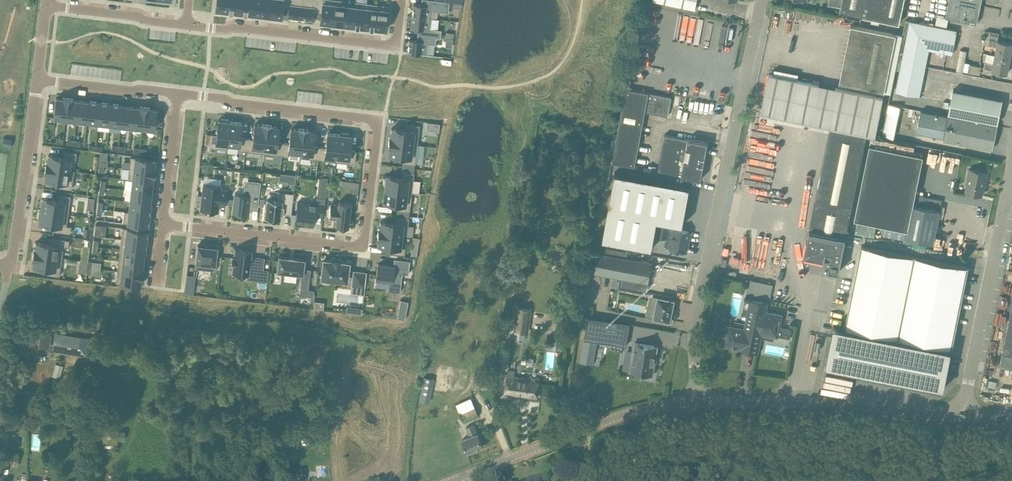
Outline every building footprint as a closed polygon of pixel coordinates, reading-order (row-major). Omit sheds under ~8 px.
[(216,9),(227,11),(228,0),(217,0),(216,9)] [(227,11),(238,12),(239,0),(228,0),(227,11)] [(238,12),(248,13),(250,0),(239,0),(238,12)] [(248,13),(259,15),(261,0),(250,0),(248,13)] [(259,15),(270,16),(272,0),(261,0),(259,15)] [(270,16),(281,17),(282,8),(283,0),(272,0),(270,16)] [(282,8),(289,9),(288,16),(301,17),(303,0),(283,0),(282,8)] [(301,17),(313,19),(314,12),(321,13),(323,0),(303,0),(301,17)] [(321,13),(320,22),(332,23),(334,0),(323,0),(321,13)] [(345,0),(334,0),(332,23),(342,24),(345,5),(345,0)] [(413,4),(412,15),(432,18),(433,10),(448,12),(449,1),(439,0),(421,0),(421,5),(413,4)] [(696,0),(653,0),(695,9),(696,0)] [(841,6),(840,10),(899,23),(904,0),(842,0),(841,6)] [(977,23),(979,13),(981,4),(989,6),(990,0),(911,0),(909,9),(977,23)] [(367,3),(356,1),(355,6),(353,26),(364,27),(367,3)] [(377,4),(367,3),(364,27),(374,28),(377,4)] [(389,5),(377,4),(374,28),(386,29),(389,5)] [(353,26),(355,6),(345,5),(342,24),(353,26)] [(651,13),(637,79),(716,96),(730,30),(651,13)] [(412,15),(411,27),(418,28),(417,34),(436,36),(440,37),(441,29),(430,28),(432,18),(412,15)] [(896,91),(909,94),(919,96),(929,49),(952,53),(957,30),(910,20),(896,91)] [(839,83),(849,85),(884,92),(896,34),(851,25),(839,83)] [(436,36),(417,34),(417,40),(409,40),(408,52),(427,54),(429,43),(435,44),(436,36)] [(984,44),(988,45),(996,46),(995,55),(1010,58),(1011,50),(1011,43),(1004,41),(998,40),(985,37),(984,44)] [(985,61),(984,68),(1007,73),(1010,58),(995,55),(993,63),(985,61)] [(963,71),(968,72),(980,74),(981,66),(969,64),(970,62),(965,62),(963,71)] [(839,271),(841,258),(867,134),(875,136),(883,98),(768,74),(761,112),(830,126),(804,254),(830,259),(828,269),(839,271)] [(671,97),(661,95),(626,88),(612,163),(635,167),(645,112),(668,116),(671,97)] [(1002,99),(953,89),(948,114),(997,124),(997,123),(1002,99)] [(56,99),(54,118),(66,120),(68,100),(68,99),(63,98),(63,99),(56,99)] [(66,120),(76,121),(79,101),(73,101),(73,99),(68,99),(68,100),(66,120)] [(76,121),(87,122),(89,103),(79,101),(76,121)] [(89,103),(87,122),(98,123),(101,103),(89,102),(89,103)] [(101,103),(98,123),(110,125),(112,104),(101,103)] [(112,104),(110,125),(121,126),(123,107),(123,106),(112,104)] [(123,107),(121,126),(132,127),(134,108),(123,107)] [(134,108),(132,127),(142,129),(145,109),(145,108),(140,107),(139,108),(134,108)] [(142,129),(154,130),(157,110),(150,110),(150,108),(145,108),(145,109),(142,129)] [(921,111),(917,132),(944,137),(943,139),(992,149),(997,125),(974,121),(948,116),(921,111)] [(209,143),(208,151),(215,152),(216,147),(227,148),(227,146),(230,121),(228,121),(229,119),(221,118),(221,120),(218,120),(216,134),(210,133),(210,136),(210,137),(209,143)] [(230,121),(227,146),(228,146),(230,146),(239,147),(238,150),(245,150),(247,138),(241,137),(242,122),(230,121)] [(429,121),(428,129),(441,130),(442,122),(429,121)] [(247,138),(245,150),(263,153),(267,124),(261,123),(261,125),(255,124),(253,138),(247,138)] [(389,135),(389,141),(417,144),(419,127),(420,125),(415,124),(407,123),(406,130),(391,128),(391,136),(389,135)] [(267,124),(263,153),(282,155),(283,142),(277,141),(279,127),(272,126),(272,125),(267,124)] [(283,142),(282,155),(289,156),(289,151),(297,152),(300,152),(303,128),(298,128),(298,129),(291,128),(289,143),(283,142)] [(300,152),(300,157),(318,159),(320,146),(313,145),(315,131),(308,130),(308,129),(303,128),(300,152)] [(320,146),(318,159),(334,161),(336,161),(339,134),(327,132),(326,147),(320,146)] [(339,134),(336,161),(355,163),(355,157),(356,150),(350,150),(351,135),(349,135),(349,133),(341,132),(341,134),(339,134)] [(664,134),(657,171),(701,179),(708,142),(688,138),(688,139),(664,134)] [(12,138),(3,137),(2,146),(11,147),(12,138)] [(388,145),(388,146),(389,146),(388,154),(403,156),(402,162),(406,163),(415,164),(417,144),(389,141),(388,145)] [(46,161),(46,166),(69,170),(71,158),(76,159),(77,152),(64,150),(63,156),(48,154),(47,161),(46,161)] [(947,167),(962,170),(965,155),(940,150),(936,167),(947,169),(947,167)] [(130,156),(129,168),(155,171),(155,166),(154,166),(155,159),(130,156)] [(46,166),(45,172),(46,172),(45,178),(60,180),(59,187),(71,189),(74,170),(69,170),(46,166)] [(129,168),(128,179),(133,179),(152,182),(153,176),(154,176),(155,171),(129,168)] [(967,184),(966,192),(982,195),(984,182),(986,182),(988,172),(969,169),(966,183),(967,184)] [(384,178),(383,185),(385,185),(384,188),(412,191),(414,172),(409,171),(403,171),(401,171),(400,177),(386,175),(385,178),(384,178)] [(657,220),(682,225),(689,186),(614,171),(601,239),(641,246),(650,248),(651,248),(657,220)] [(280,173),(279,182),(294,184),(295,174),(280,173)] [(133,180),(131,190),(151,192),(152,182),(133,179),(133,180)] [(228,198),(227,204),(231,205),(233,205),(233,210),(232,212),(232,213),(233,213),(234,213),(248,215),(249,215),(249,214),(249,208),(250,204),(255,205),(257,205),(260,184),(260,182),(249,181),(247,194),(243,194),(235,193),(235,194),(234,199),(228,198)] [(351,192),(358,193),(359,182),(352,181),(352,187),(351,192)] [(196,195),(195,202),(201,202),(201,209),(216,211),(218,211),(219,203),(222,203),(225,204),(227,189),(220,189),(221,185),(210,184),(203,183),(202,195),(196,195)] [(384,188),(383,201),(397,203),(397,209),(400,210),(408,211),(409,211),(410,203),(412,192),(412,191),(384,188)] [(131,190),(130,201),(151,203),(150,202),(151,192),(131,190)] [(264,217),(280,218),(280,214),(283,214),(283,213),(291,214),(293,193),(279,191),(278,199),(267,198),(267,199),(265,216),(264,217)] [(42,198),(41,210),(68,214),(70,195),(58,194),(57,200),(42,198)] [(915,194),(912,194),(905,229),(904,237),(933,243),(942,200),(915,194)] [(297,203),(295,220),(314,222),(315,213),(323,214),(325,198),(316,197),(315,205),(297,203)] [(129,211),(149,214),(151,203),(130,201),(129,211)] [(336,225),(348,226),(351,202),(339,201),(338,204),(330,203),(329,217),(337,218),(336,225)] [(39,211),(38,219),(39,219),(39,222),(53,224),(53,230),(70,233),(71,226),(66,225),(68,214),(41,210),(40,211),(39,211)] [(124,211),(123,222),(144,225),(148,225),(149,214),(129,211),(124,211)] [(379,227),(378,232),(402,235),(403,224),(408,224),(409,217),(399,216),(396,216),(395,222),(381,220),(380,227),(379,227)] [(876,225),(857,221),(855,232),(874,236),(876,225)] [(687,243),(689,232),(674,228),(674,229),(668,228),(669,226),(660,224),(658,236),(666,237),(664,247),(670,248),(687,251),(688,243),(687,243)] [(122,227),(121,238),(146,241),(148,230),(122,227)] [(377,238),(379,238),(378,245),(390,246),(392,246),(392,253),(404,254),(405,247),(400,246),(402,235),(378,232),(377,238)] [(34,248),(33,253),(62,257),(63,246),(68,246),(69,239),(52,237),(51,243),(36,241),(35,248),(34,248)] [(121,239),(120,249),(144,252),(145,252),(146,241),(121,238),(121,239)] [(195,266),(195,267),(214,269),(215,265),(217,246),(210,246),(210,245),(209,245),(206,245),(205,245),(198,244),(195,266)] [(833,325),(825,365),(885,377),(944,389),(951,350),(952,350),(968,266),(862,245),(845,328),(833,325)] [(599,252),(593,281),(646,291),(652,262),(627,258),(628,251),(601,246),(600,253),(599,252)] [(120,249),(118,260),(143,262),(144,252),(120,249)] [(232,256),(232,263),(233,263),(233,265),(232,271),(246,273),(248,273),(247,278),(261,280),(262,270),(264,258),(251,257),(251,251),(235,249),(234,256),(234,257),(232,256)] [(33,253),(33,258),(34,258),(33,265),(47,267),(46,274),(59,275),(62,257),(33,253)] [(279,256),(277,270),(285,271),(284,273),(297,275),(297,273),(302,273),(301,282),(309,283),(310,269),(303,268),(304,259),(295,258),(295,257),(288,257),(279,256)] [(321,276),(321,277),(322,278),(322,277),(325,278),(345,280),(346,280),(347,280),(347,279),(348,265),(348,263),(349,263),(349,262),(348,262),(347,262),(340,261),(340,260),(332,259),(332,260),(325,259),(324,259),(323,259),(323,260),(321,276)] [(87,261),(81,260),(80,260),(78,272),(86,272),(87,261)] [(118,260),(117,270),(143,273),(143,268),(142,268),(143,262),(118,260)] [(378,263),(376,279),(377,279),(389,280),(388,287),(387,290),(400,292),(402,273),(408,273),(409,267),(394,266),(394,265),(393,265),(378,263)] [(117,270),(116,282),(140,285),(141,278),(142,279),(143,273),(117,270)] [(354,271),(351,292),(363,293),(365,272),(354,271)] [(187,274),(185,293),(193,294),(195,275),(187,274)] [(516,279),(509,278),(506,292),(514,293),(516,279)] [(770,301),(773,284),(749,280),(746,297),(770,301)] [(998,307),(1005,281),(1000,280),(993,306),(998,307)] [(658,296),(654,317),(661,318),(660,320),(671,322),(673,311),(671,311),(672,309),(674,309),(674,308),(672,308),(674,299),(658,296)] [(781,314),(766,312),(768,302),(750,299),(749,308),(747,317),(752,318),(760,320),(760,322),(762,323),(761,332),(777,335),(781,314)] [(529,331),(532,309),(519,307),(516,329),(529,331)] [(1011,368),(1011,308),(1003,352),(1000,366),(1011,368)] [(399,309),(398,317),(405,318),(406,311),(399,309)] [(449,323),(450,316),(438,314),(437,321),(449,323)] [(588,316),(580,361),(593,364),(597,341),(626,346),(630,324),(588,316)] [(761,332),(762,323),(760,322),(760,320),(752,318),(750,330),(730,326),(728,326),(718,316),(715,334),(728,336),(726,345),(757,351),(761,332)] [(25,356),(36,358),(38,343),(49,345),(49,343),(53,344),(52,350),(78,354),(78,353),(87,354),(89,340),(80,338),(81,337),(51,332),(51,328),(40,326),(40,330),(26,328),(23,349),(26,350),(25,356)] [(448,343),(439,337),(436,342),(445,348),(448,343)] [(132,340),(131,346),(115,343),(114,346),(136,351),(138,342),(132,340)] [(634,351),(630,371),(634,372),(653,375),(657,346),(635,342),(634,351)] [(537,398),(538,388),(539,378),(528,377),(528,378),(514,377),(515,371),(508,371),(505,394),(537,398)] [(424,376),(422,388),(430,390),(432,378),(424,376)] [(472,401),(458,408),(465,423),(479,416),(472,401)] [(37,419),(36,427),(52,429),(53,421),(37,419)] [(272,421),(273,434),(287,433),(286,420),(272,421)] [(306,435),(308,426),(301,424),(298,433),(306,435)] [(483,446),(479,437),(478,433),(474,424),(466,427),(470,436),(462,439),(468,452),(483,446)] [(1,451),(0,465),(0,473),(12,473),(13,465),(9,464),(10,451),(1,451)] [(316,465),(317,480),(327,480),(326,465),(316,465)]
